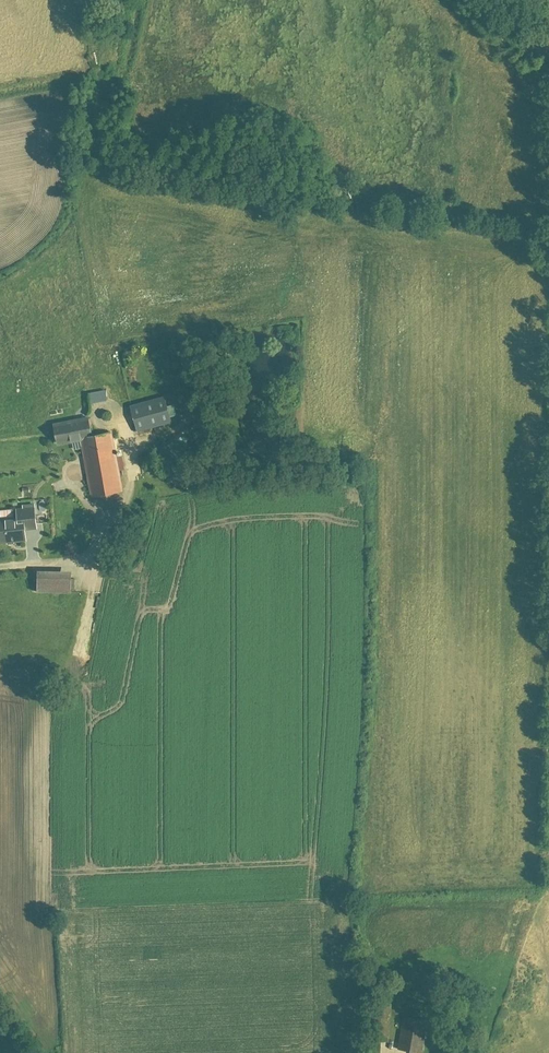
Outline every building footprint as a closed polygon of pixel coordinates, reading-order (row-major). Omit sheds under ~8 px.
[(133,408),(139,431),(172,422),(165,399),(133,408)] [(112,434),(94,437),(90,418),(53,424),(57,449),(83,444),(92,499),(123,493),(112,434)] [(174,464),(167,472),(176,480),(183,472),(174,464)] [(40,531),(39,510),(18,511),(18,523),(0,523),(0,546),(29,546),(29,531),(40,531)] [(40,570),(41,594),(72,593),(72,569),(40,570)] [(400,1051),(421,1052),(424,1052),(428,1022),(403,1019),(400,1051)]
